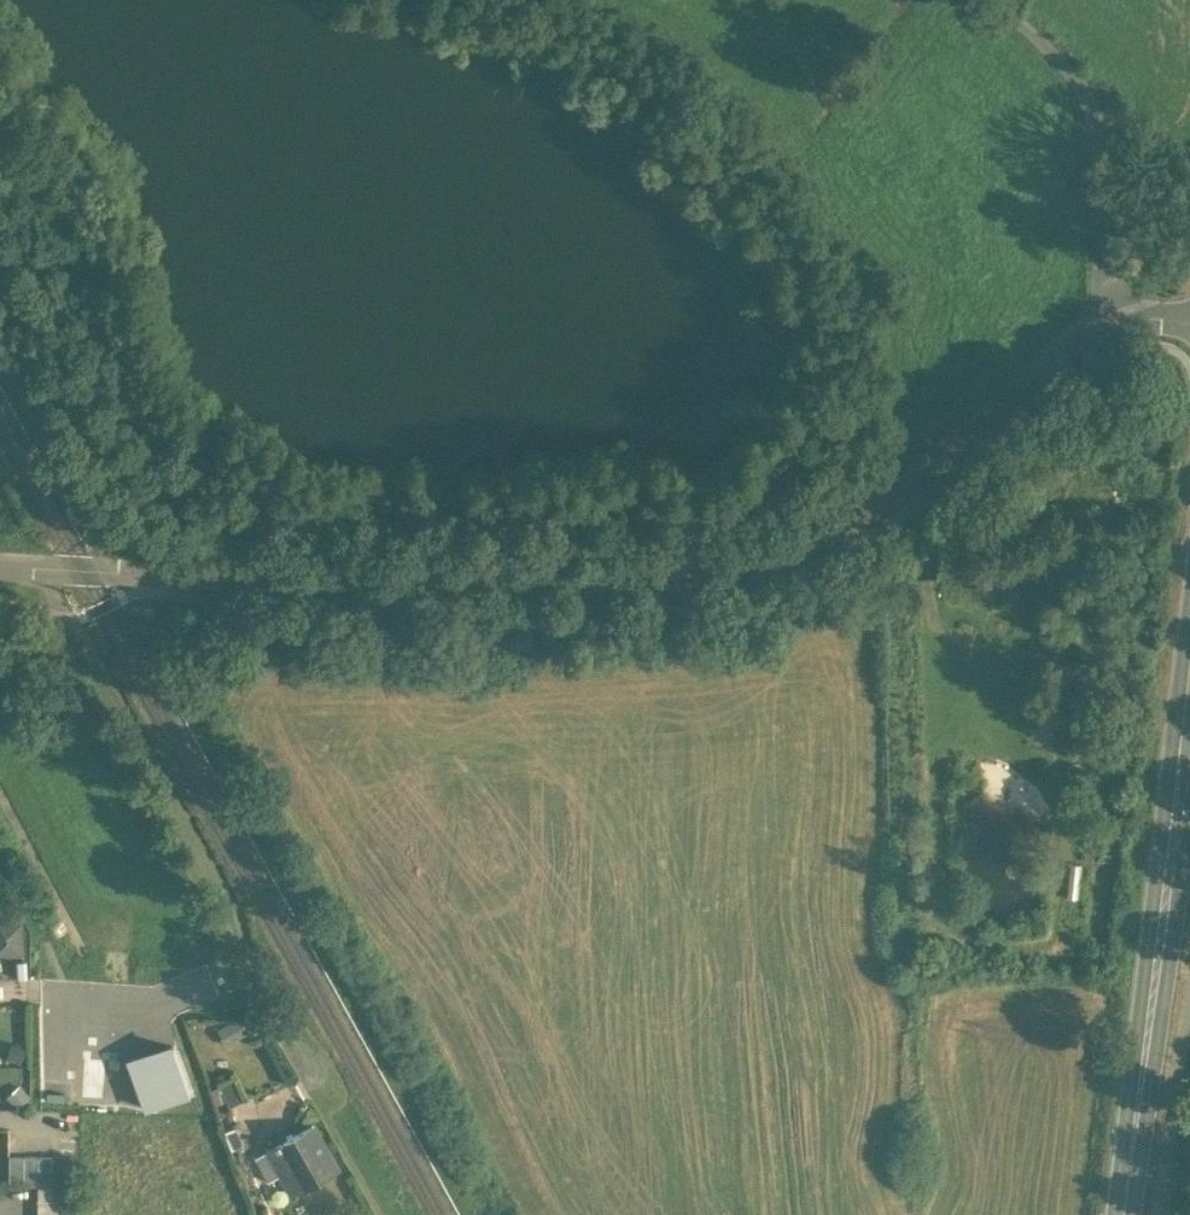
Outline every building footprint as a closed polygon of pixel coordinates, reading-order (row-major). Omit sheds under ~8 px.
[(0,922),(0,951),(20,952),(21,922),(0,922)] [(125,1047),(87,1045),(84,1099),(121,1101),(125,1047)] [(234,1075),(220,1082),(230,1102),(244,1096),(234,1075)] [(173,1126),(178,1154),(213,1148),(209,1120),(173,1126)] [(313,1124),(279,1142),(279,1143),(259,1154),(284,1199),(305,1187),(305,1188),(338,1170),(313,1124)] [(53,1155),(10,1155),(10,1184),(39,1184),(53,1184),(53,1155)] [(39,1184),(39,1214),(68,1214),(68,1184),(53,1184),(39,1184)]
